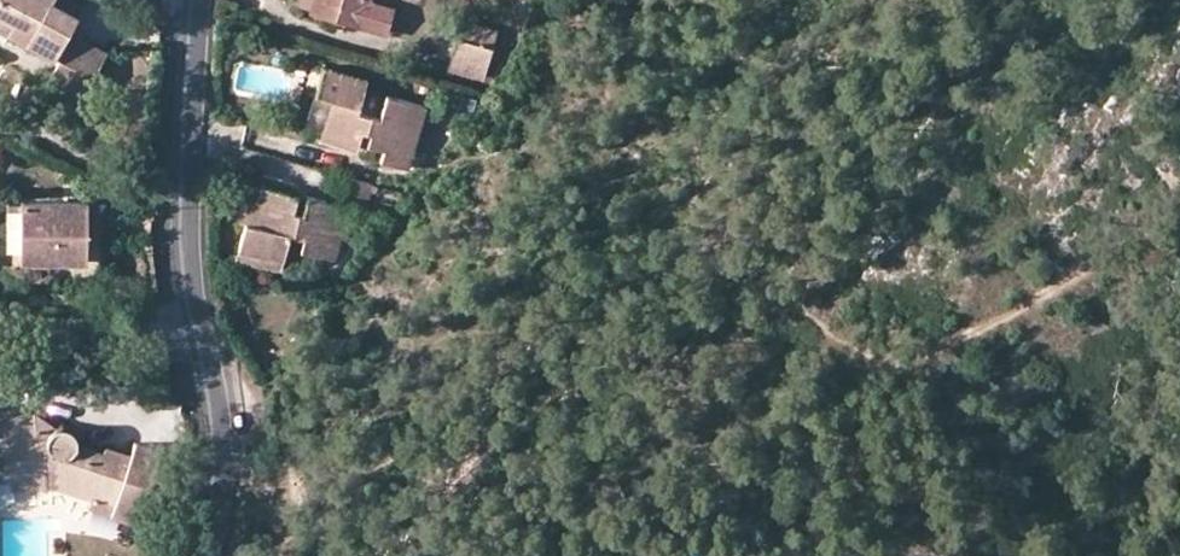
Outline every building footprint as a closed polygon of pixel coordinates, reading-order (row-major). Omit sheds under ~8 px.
[(51,2),(52,0),(0,0),(0,25),(54,55),(69,28),(76,15),(51,2)] [(51,2),(76,15),(83,4),(76,0),(52,0),(51,2)] [(314,10),(385,31),(392,8),(371,1),(371,0),(317,0),(314,10)] [(464,21),(460,37),(493,46),(497,32),(464,21)] [(74,32),(69,28),(54,55),(60,58),(74,32)] [(110,49),(74,32),(60,58),(47,82),(82,100),(110,49)] [(460,37),(451,67),(483,77),(493,46),(460,37)] [(322,137),(356,148),(361,130),(373,133),(369,143),(386,147),(383,160),(407,167),(426,105),(388,94),(381,118),(359,112),(368,80),(326,67),(318,93),(334,97),(322,137)] [(338,173),(331,202),(355,209),(369,212),(377,184),(338,173)] [(247,221),(260,223),(268,187),(250,182),(241,219),(247,221)] [(309,197),(306,214),(295,211),(299,194),(268,187),(260,223),(247,221),(241,249),(285,259),(291,234),(304,237),(302,251),(337,259),(342,236),(349,237),(355,209),(331,202),(309,197)] [(23,202),(9,202),(8,227),(23,227),(23,202)] [(86,242),(86,203),(23,202),(23,227),(23,260),(74,261),(73,242),(86,242)] [(86,242),(73,242),(74,261),(86,261),(86,242)] [(283,269),(285,259),(241,249),(239,260),(283,269)] [(48,483),(96,497),(93,509),(139,521),(160,449),(135,442),(131,455),(108,449),(107,452),(77,444),(79,437),(76,432),(72,428),(68,426),(62,426),(57,428),(33,411),(5,414),(6,422),(0,423),(0,480),(13,478),(14,488),(48,483)]
